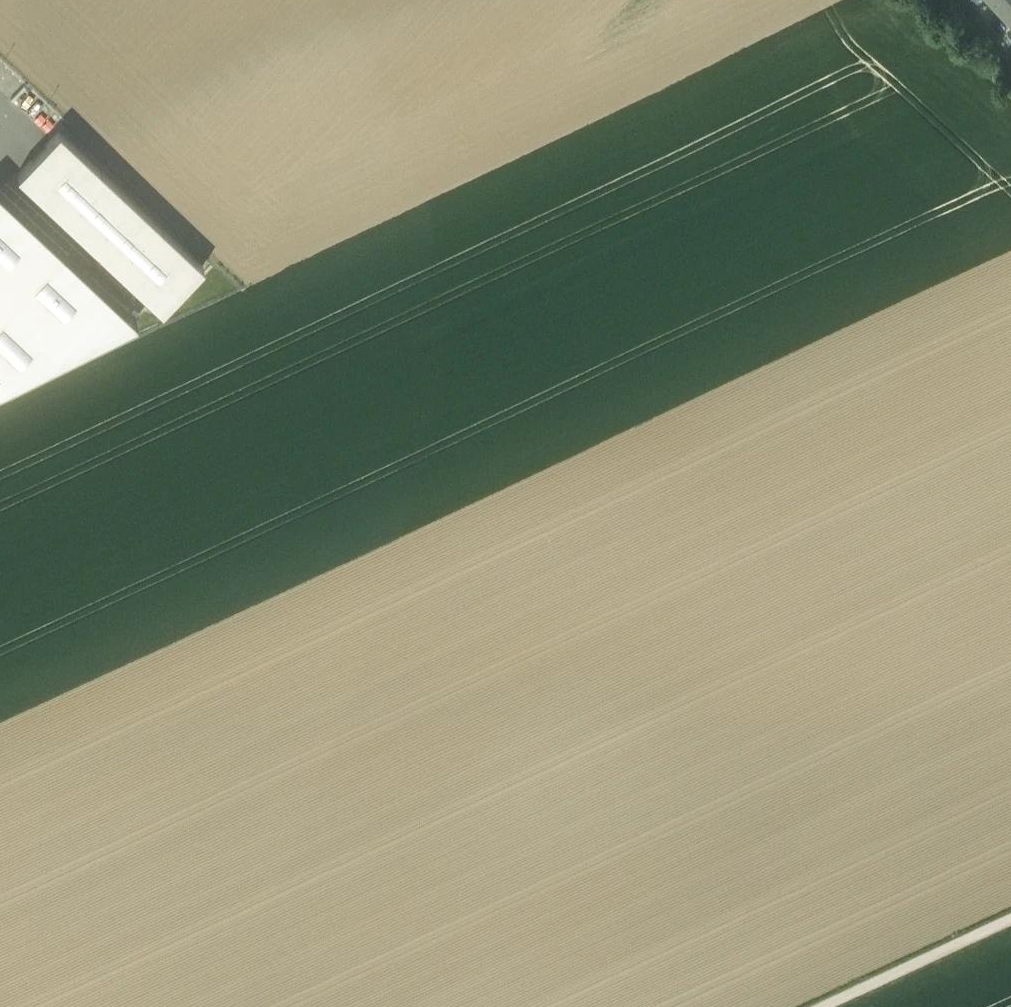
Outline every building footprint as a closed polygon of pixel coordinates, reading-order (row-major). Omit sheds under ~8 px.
[(1010,19),(1010,0),(994,0),(1010,19)] [(58,129),(17,173),(162,311),(204,267),(58,129)] [(0,191),(0,384),(137,321),(0,191)]
